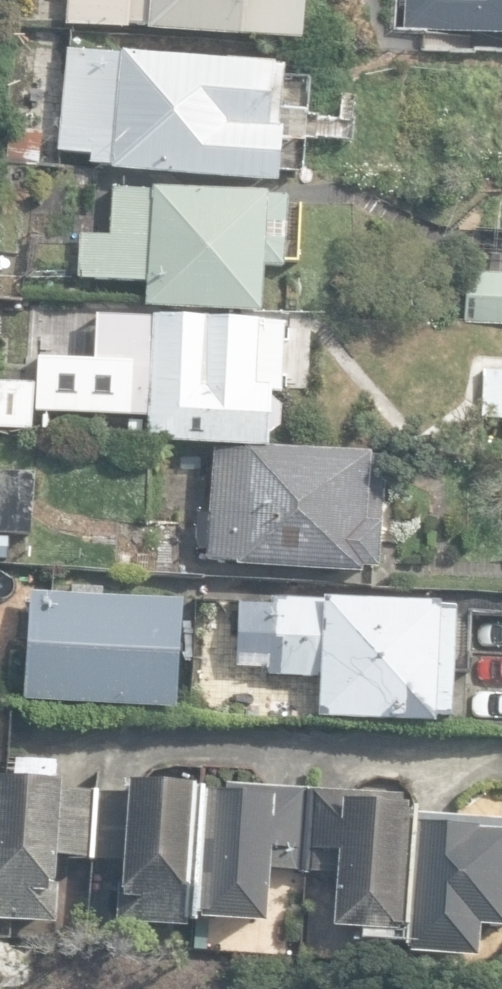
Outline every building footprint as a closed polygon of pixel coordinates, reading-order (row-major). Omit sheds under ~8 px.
[(303,42),(306,0),(71,0),(69,25),(129,30),(129,24),(151,26),(150,30),(303,42)] [(501,27),(501,0),(405,0),(404,22),(501,27)] [(122,55),(69,51),(60,153),(91,156),(90,164),(112,166),(112,169),(276,184),(280,142),(304,144),(306,113),(281,111),(284,70),(273,69),(274,65),(123,51),(122,55)] [(285,270),(288,198),(113,189),(111,235),(82,233),(80,279),(146,282),(145,307),(261,313),(263,268),(285,270)] [(456,268),(452,322),(501,325),(501,271),(456,268)] [(21,356),(23,300),(0,300),(0,355),(21,356)] [(279,389),(281,326),(103,320),(101,365),(45,363),(43,412),(147,415),(146,442),(265,447),(266,435),(280,426),(281,406),(267,396),(267,389),(279,389)] [(501,461),(501,371),(486,370),(481,460),(501,461)] [(37,384),(0,382),(0,428),(35,429),(37,384)] [(384,571),(391,461),(375,460),(375,458),(218,449),(215,515),(204,515),(201,551),(212,552),(212,562),(242,563),(241,568),(366,576),(367,570),(384,571)] [(33,537),(36,474),(0,472),(0,535),(33,537)] [(9,537),(0,537),(0,558),(8,558),(9,537)] [(30,593),(24,700),(175,708),(181,601),(30,593)] [(438,604),(323,597),(322,602),(275,599),(274,605),(239,603),(236,653),(270,655),(269,674),(319,677),(317,717),(434,724),(434,716),(448,717),(454,610),(438,609),(438,604)] [(92,859),(96,791),(62,788),(63,779),(0,775),(0,920),(57,924),(61,857),(92,859)] [(225,791),(203,789),(194,918),(265,923),(269,870),(304,873),(310,787),(226,781),(225,791)] [(130,793),(96,791),(92,859),(121,861),(117,922),(193,927),(194,918),(203,789),(130,784),(130,793)] [(407,794),(310,787),(304,873),(337,875),(333,927),(407,932),(419,817),(420,807),(407,806),(407,794)] [(419,817),(407,932),(405,952),(477,957),(479,926),(501,928),(501,823),(419,817)]
